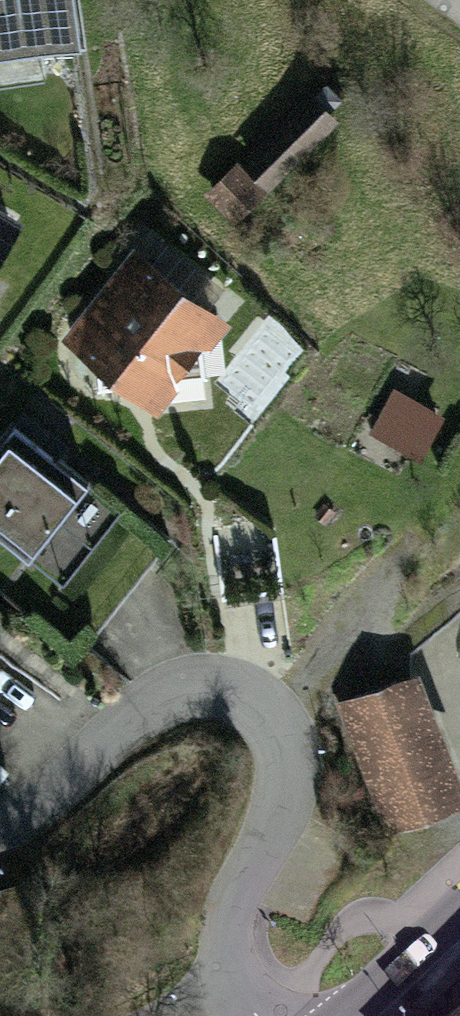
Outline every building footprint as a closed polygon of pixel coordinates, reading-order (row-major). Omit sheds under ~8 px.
[(71,43),(65,0),(0,0),(0,53),(71,43)] [(312,91),(248,156),(274,182),(339,117),(312,91)] [(233,166),(202,194),(230,225),(261,197),(233,166)] [(16,217),(0,208),(0,244),(16,217)] [(128,247),(56,341),(154,414),(225,321),(128,247)] [(442,422),(385,395),(365,439),(421,465),(442,422)] [(0,426),(0,531),(32,555),(83,487),(0,426)] [(409,680),(343,702),(386,829),(453,807),(409,680)]
